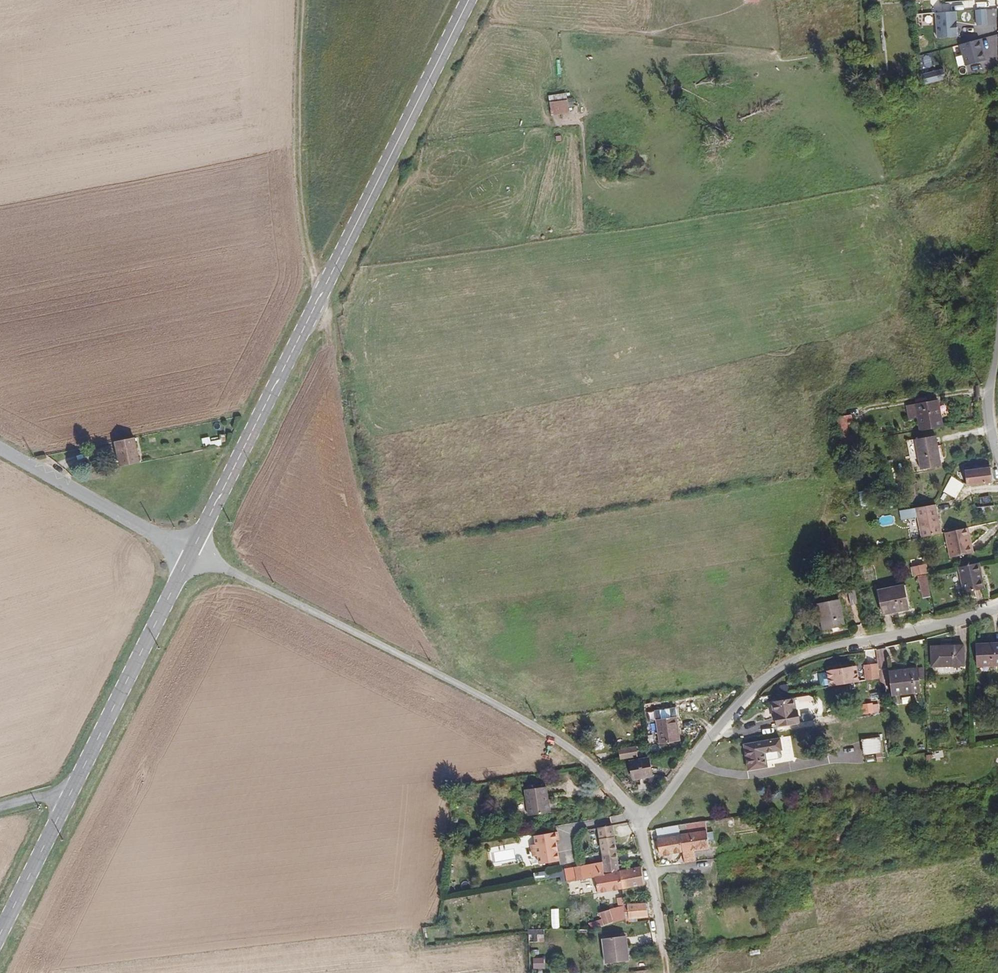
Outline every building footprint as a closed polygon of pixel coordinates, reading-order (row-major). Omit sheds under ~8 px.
[(987,9),(976,10),(977,25),(988,25),(987,9)] [(958,37),(956,12),(934,13),(936,38),(958,37)] [(997,48),(997,42),(996,34),(983,38),(987,51),(997,48)] [(978,40),(960,44),(965,65),(983,60),(978,40)] [(560,48),(557,49),(564,64),(566,63),(560,48)] [(925,84),(944,79),(941,68),(922,73),(925,84)] [(547,96),(548,102),(568,99),(567,93),(547,96)] [(562,104),(545,107),(547,118),(563,115),(562,104)] [(664,109),(653,111),(655,118),(665,117),(664,109)] [(917,415),(920,429),(942,425),(937,398),(906,404),(909,416),(917,415)] [(826,425),(832,453),(847,451),(845,444),(839,446),(836,432),(842,431),(841,422),(826,425)] [(932,437),(911,442),(917,471),(938,467),(932,437)] [(134,438),(117,441),(123,466),(139,463),(134,438)] [(952,478),(954,490),(962,492),(978,488),(976,474),(952,478)] [(983,510),(978,488),(962,492),(967,514),(983,510)] [(954,497),(955,507),(962,505),(960,496),(954,497)] [(918,516),(921,537),(942,533),(938,503),(900,509),(902,519),(918,516)] [(953,535),(933,540),(939,565),(960,560),(956,542),(955,542),(953,535)] [(973,596),(966,569),(947,573),(954,601),(973,596)] [(900,577),(902,585),(914,582),(913,574),(900,577)] [(911,606),(919,604),(914,584),(906,585),(911,606)] [(867,601),(871,616),(896,610),(893,594),(867,601)] [(845,599),(836,602),(840,616),(848,613),(845,599)] [(831,607),(809,610),(812,636),(834,634),(831,607)] [(896,610),(871,616),(871,618),(896,612),(896,610)] [(956,649),(924,651),(925,670),(958,669),(956,649)] [(996,649),(968,649),(969,669),(996,669),(996,649)] [(871,683),(868,668),(856,671),(858,682),(859,685),(871,683)] [(821,678),(823,690),(852,687),(851,683),(850,676),(847,677),(846,670),(821,675),(821,678)] [(910,672),(882,677),(886,700),(914,695),(910,672)] [(814,692),(823,690),(821,678),(812,679),(814,692)] [(880,702),(863,703),(864,713),(881,711),(880,702)] [(782,704),(761,708),(765,732),(786,728),(782,704)] [(666,712),(639,717),(640,725),(647,724),(650,747),(671,744),(666,712)] [(878,740),(861,743),(863,756),(880,754),(878,740)] [(754,758),(768,755),(770,755),(769,745),(733,750),(736,774),(755,771),(755,765),(754,758)] [(610,754),(612,764),(630,761),(628,752),(610,754)] [(768,761),(768,755),(754,758),(755,765),(766,763),(767,762),(768,761)] [(639,764),(621,768),(624,785),(641,781),(639,764)] [(496,785),(488,786),(489,794),(497,793),(496,785)] [(638,788),(628,790),(629,797),(639,795),(638,788)] [(542,796),(520,801),(524,826),(546,823),(542,796)] [(677,852),(679,863),(688,861),(687,849),(705,847),(705,840),(704,835),(702,824),(683,827),(685,836),(675,838),(677,852)] [(683,827),(674,829),(675,838),(685,836),(683,827)] [(674,829),(651,832),(652,842),(651,843),(654,856),(677,852),(675,838),(674,829)] [(593,844),(609,842),(608,830),(591,831),(592,839),(593,844)] [(550,835),(527,839),(528,847),(526,848),(527,859),(530,859),(531,868),(551,864),(548,844),(551,843),(550,835)] [(614,875),(613,870),(609,842),(593,844),(599,878),(609,876),(614,875)] [(567,885),(590,881),(597,880),(597,878),(595,869),(562,874),(563,882),(567,882),(567,885)] [(617,893),(642,889),(638,873),(615,878),(617,893)] [(594,897),(617,893),(615,878),(610,879),(597,880),(590,881),(594,897)] [(626,922),(644,918),(642,905),(623,908),(626,922)] [(599,926),(622,922),(620,908),(597,913),(599,926)] [(624,962),(621,936),(598,938),(601,964),(624,962)] [(534,967),(543,967),(544,958),(535,958),(534,967)]
